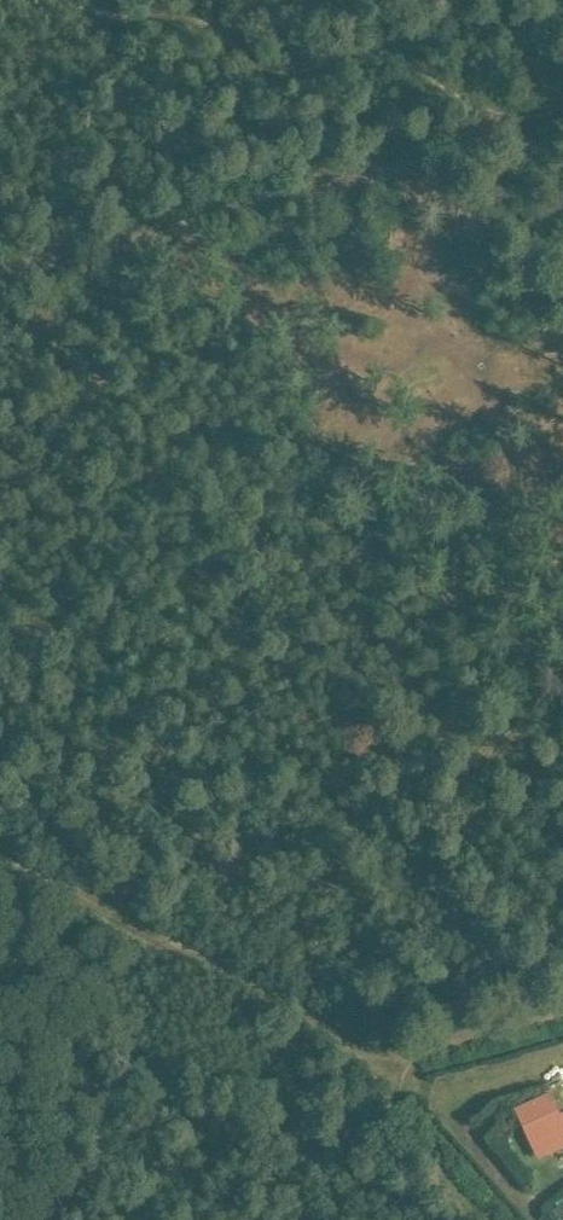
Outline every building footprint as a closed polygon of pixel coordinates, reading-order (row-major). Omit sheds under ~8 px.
[(518,1114),(526,1146),(561,1138),(553,1105),(518,1114)]
